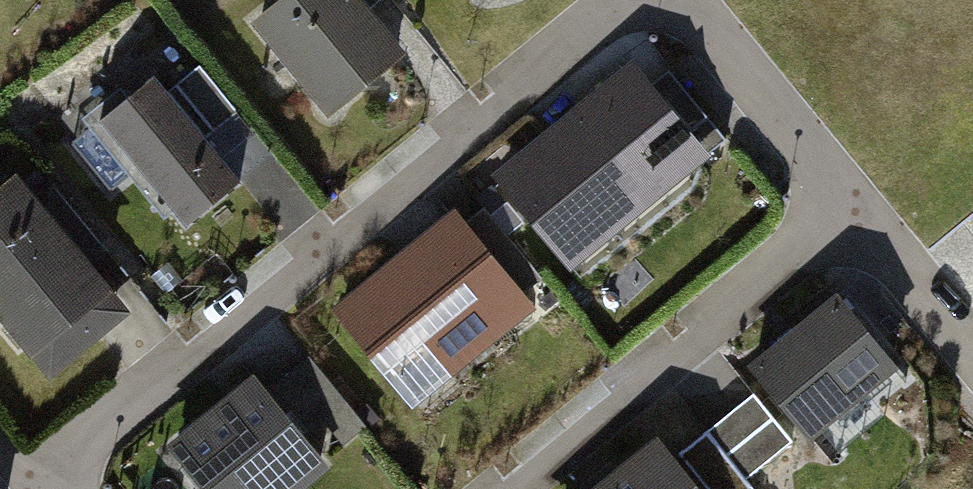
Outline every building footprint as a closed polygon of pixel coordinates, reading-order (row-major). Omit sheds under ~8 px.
[(258,18),(330,106),(394,53),(351,0),(280,0),(258,18)] [(201,61),(167,90),(209,138),(243,109),(201,61)] [(671,69),(645,91),(699,154),(705,161),(731,139),(671,69)] [(152,72),(97,119),(186,223),(241,176),(209,138),(167,90),(152,72)] [(614,85),(504,175),(558,240),(613,195),(628,213),(699,154),(645,91),(641,85),(624,98),(614,85)] [(0,193),(0,304),(49,364),(123,303),(20,177),(0,193)] [(488,213),(465,233),(495,268),(517,249),(488,213)] [(465,233),(452,218),(345,309),(419,395),(449,370),(441,360),(518,295),(495,268),(465,233)] [(517,249),(495,268),(518,295),(540,276),(517,249)] [(762,368),(816,433),(902,361),(849,297),(762,368)] [(307,356),(285,375),(325,421),(346,403),(307,356)] [(318,465),(262,398),(235,421),(224,408),(175,449),(188,464),(182,470),(198,488),(289,488),(318,465)] [(346,403),(325,421),(344,443),(365,425),(346,403)] [(604,488),(704,488),(665,441),(604,488)]
